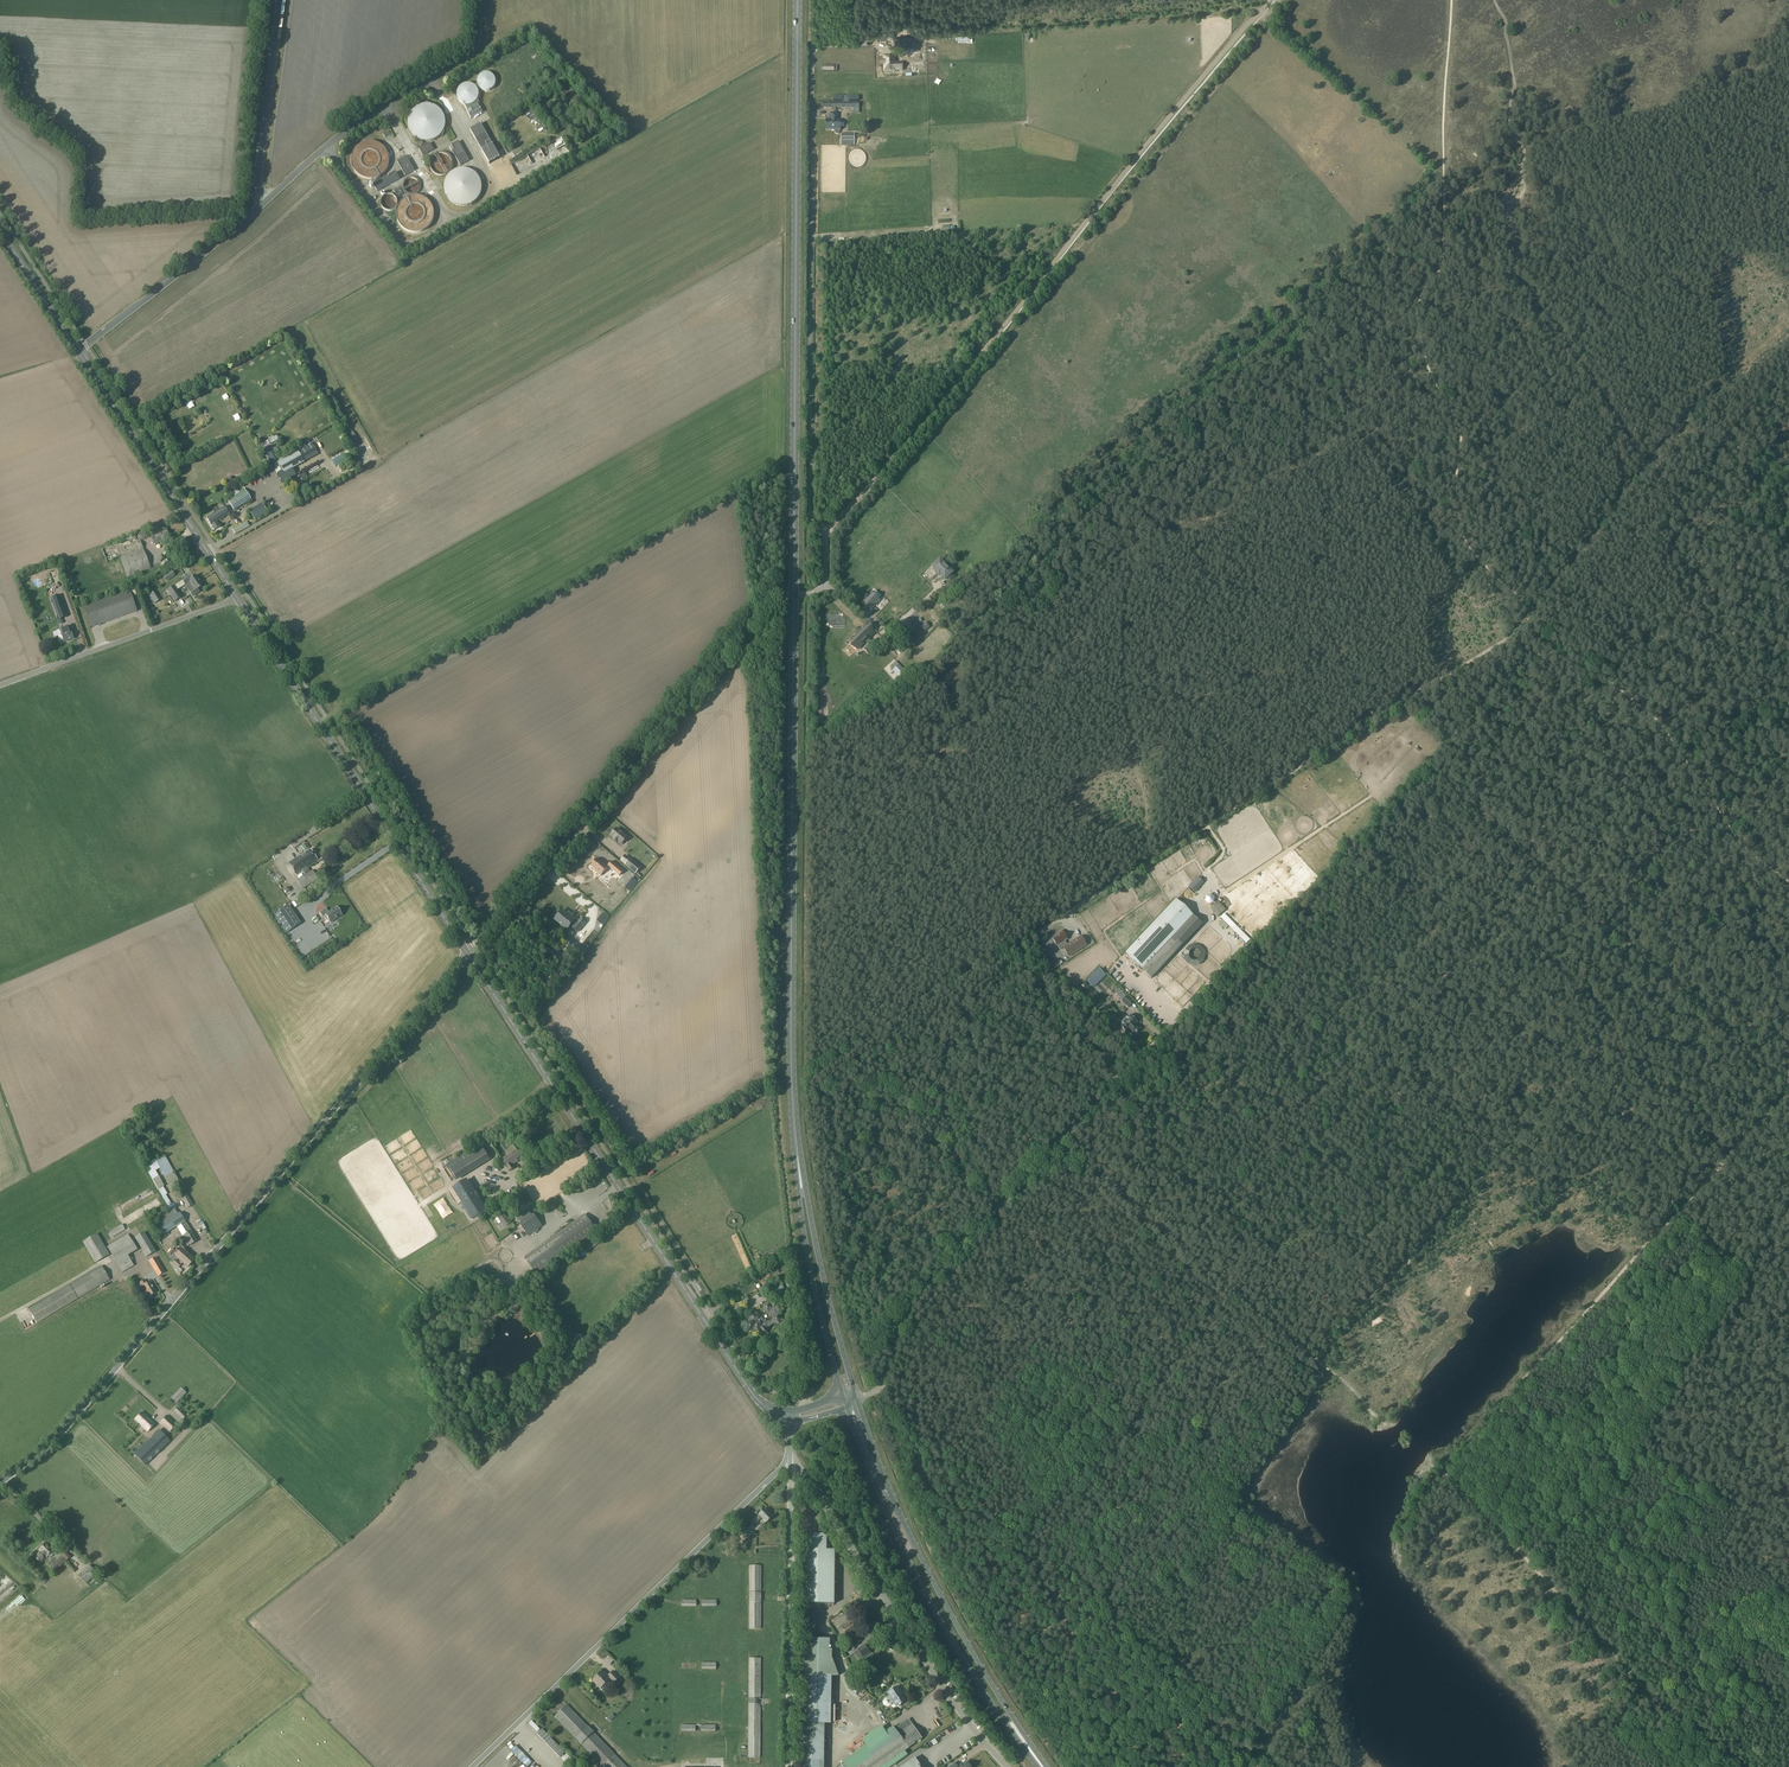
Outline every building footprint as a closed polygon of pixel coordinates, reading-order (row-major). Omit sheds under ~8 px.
[(915,38),(893,39),(894,49),(902,49),(902,46),(915,46),(915,38)] [(899,64),(895,65),(894,56),(884,56),(885,71),(895,71),(895,70),(899,70),(900,69),(899,65),(899,64)] [(840,120),(838,120),(838,113),(831,113),(830,120),(826,119),(826,130),(840,130),(840,120)] [(481,123),(470,130),(476,139),(490,164),(500,157),(494,147),(481,123)] [(509,135),(516,147),(519,146),(512,133),(509,135)] [(841,145),(853,145),(853,134),(841,134),(841,145)] [(449,147),(460,166),(470,160),(459,141),(449,147)] [(423,156),(434,149),(430,143),(419,149),(423,156)] [(558,143),(553,146),(558,157),(564,155),(558,143)] [(405,176),(415,170),(408,158),(406,159),(405,157),(398,161),(405,176)] [(499,170),(497,167),(499,166),(497,162),(489,166),(492,173),(499,170)] [(377,191),(400,179),(396,172),(374,184),(377,191)] [(507,184),(515,180),(510,172),(503,176),(507,184)] [(315,198),(323,205),(328,199),(320,193),(315,198)] [(317,454),(311,443),(278,463),(283,473),(317,454)] [(271,463),(279,458),(272,446),(264,450),(271,463)] [(283,483),(296,475),(292,469),(283,473),(282,470),(277,473),(283,483)] [(244,488),(226,500),(234,511),(251,500),(244,488)] [(262,504),(249,511),(250,513),(248,514),(250,518),(252,516),(254,520),(267,513),(262,504)] [(217,522),(228,514),(224,507),(207,518),(214,530),(220,526),(217,522)] [(235,535),(249,527),(246,521),(232,529),(235,535)] [(151,538),(155,545),(169,536),(166,530),(160,534),(159,533),(154,536),(151,538)] [(148,537),(146,533),(145,531),(138,535),(141,541),(148,538),(148,537)] [(144,550),(143,549),(141,543),(138,544),(140,551),(120,558),(127,578),(151,569),(144,550)] [(945,579),(952,572),(940,559),(932,566),(945,579)] [(189,576),(182,581),(185,585),(188,583),(192,590),(189,592),(192,596),(199,592),(198,590),(202,587),(195,575),(191,578),(189,576)] [(173,586),(167,590),(175,602),(181,598),(173,586)] [(136,612),(128,589),(82,606),(90,628),(136,612)] [(155,591),(149,595),(155,604),(160,600),(155,591)] [(880,600),(872,592),(862,603),(870,611),(880,600)] [(64,608),(63,607),(59,595),(51,598),(55,610),(56,611),(59,620),(67,617),(64,608)] [(45,631),(67,623),(65,618),(58,620),(58,618),(43,624),(45,631)] [(904,652),(931,628),(927,623),(900,646),(904,652)] [(72,639),(70,632),(72,632),(70,626),(57,631),(59,636),(62,635),(64,642),(72,639)] [(890,637),(883,631),(869,644),(870,645),(871,644),(876,649),(875,650),(875,651),(890,637)] [(896,668),(906,678),(911,673),(902,663),(896,668)] [(893,665),(887,670),(890,673),(896,669),(893,665)] [(896,669),(891,673),(896,679),(901,674),(896,669)] [(621,845),(627,837),(617,828),(611,836),(614,839),(617,842),(618,842),(621,845)] [(312,870),(310,871),(306,866),(317,860),(310,849),(289,863),(296,874),(302,870),(305,874),(296,880),(302,889),(318,879),(312,870)] [(641,867),(631,858),(625,865),(635,874),(641,867)] [(601,876),(608,868),(597,859),(591,866),(595,870),(594,870),(601,876)] [(613,861),(609,866),(622,875),(625,871),(613,861)] [(1195,893),(1199,888),(1204,883),(1198,877),(1188,887),(1195,893)] [(1185,908),(1189,912),(1198,902),(1194,898),(1185,908)] [(1126,951),(1144,969),(1143,970),(1151,978),(1201,928),(1175,902),(1126,951)] [(273,916),(285,934),(300,923),(289,906),(273,916)] [(1223,916),(1218,907),(1210,913),(1216,921),(1223,916)] [(325,910),(319,914),(322,919),(324,918),(329,925),(341,917),(336,909),(328,914),(325,910)] [(580,918),(575,924),(573,922),(575,920),(563,910),(555,920),(567,929),(570,925),(573,927),(572,928),(578,932),(586,922),(580,918)] [(1053,939),(1060,950),(1063,948),(1068,957),(1086,945),(1081,936),(1067,945),(1064,941),(1067,939),(1062,931),(1058,934),(1059,935),(1053,939)] [(1127,997),(1122,1001),(1128,1007),(1133,1003),(1127,997)] [(1106,1011),(1101,1014),(1109,1027),(1114,1024),(1106,1011)] [(1128,1030),(1133,1036),(1140,1029),(1135,1024),(1137,1022),(1130,1015),(1127,1018),(1126,1016),(1121,1021),(1122,1023),(1119,1026),(1126,1032),(1128,1030)] [(138,1145),(150,1138),(149,1136),(145,1129),(133,1135),(138,1145)] [(447,1164),(456,1179),(489,1159),(480,1144),(447,1164)] [(523,1158),(517,1150),(501,1159),(502,1161),(501,1162),(504,1167),(506,1167),(509,1171),(515,1168),(513,1165),(523,1158)] [(159,1157),(161,1160),(163,1159),(169,1168),(164,1171),(167,1176),(172,1173),(173,1174),(175,1173),(165,1157),(166,1157),(164,1154),(159,1157)] [(162,1197),(169,1209),(160,1215),(164,1221),(177,1213),(166,1195),(167,1194),(163,1187),(164,1186),(159,1176),(159,1177),(155,1171),(160,1169),(155,1160),(150,1163),(144,1166),(152,1180),(158,1190),(162,1197)] [(466,1180),(453,1188),(473,1219),(486,1211),(478,1198),(479,1198),(476,1193),(475,1194),(466,1180)] [(184,1195),(181,1197),(183,1201),(187,1208),(192,1205),(187,1194),(186,1194),(184,1189),(181,1190),(184,1195)] [(122,1212),(152,1197),(149,1191),(137,1198),(139,1200),(134,1202),(134,1201),(119,1208),(122,1212)] [(522,1223),(520,1224),(528,1236),(542,1226),(534,1214),(532,1216),(528,1211),(519,1218),(522,1223)] [(190,1231),(179,1213),(157,1226),(163,1236),(178,1226),(183,1235),(184,1235),(190,1245),(197,1241),(190,1231)] [(510,1223),(504,1213),(498,1217),(504,1227),(510,1223)] [(585,1214),(524,1258),(536,1274),(597,1230),(585,1214)] [(199,1224),(203,1231),(204,1230),(205,1234),(208,1232),(206,1229),(203,1222),(199,1224)] [(109,1232),(112,1238),(125,1230),(122,1225),(109,1232)] [(134,1238),(146,1258),(156,1252),(144,1232),(134,1238)] [(95,1263),(109,1255),(96,1234),(82,1242),(95,1263)] [(128,1235),(107,1247),(122,1272),(133,1266),(128,1256),(137,1250),(128,1235)] [(181,1249),(175,1256),(181,1261),(179,1263),(175,1259),(172,1263),(178,1268),(181,1265),(183,1263),(187,1267),(194,1260),(181,1249)] [(165,1272),(156,1257),(149,1262),(158,1277),(165,1272)] [(37,1323),(109,1280),(101,1266),(29,1309),(37,1323)] [(157,1292),(150,1281),(147,1284),(145,1280),(139,1283),(145,1292),(148,1297),(157,1292)] [(775,1296),(783,1291),(780,1285),(771,1290),(775,1296)] [(749,1319),(753,1323),(753,1325),(751,1325),(751,1326),(752,1328),(753,1327),(753,1329),(759,1331),(762,1335),(768,1333),(768,1327),(773,1322),(779,1324),(782,1319),(778,1314),(778,1308),(772,1307),(768,1302),(763,1305),(763,1311),(769,1312),(773,1316),(773,1318),(769,1321),(766,1323),(759,1314),(758,1315),(752,1314),(749,1319)] [(584,1337),(581,1334),(578,1334),(570,1342),(570,1345),(573,1348),(576,1348),(584,1341),(584,1337)] [(181,1388),(171,1398),(176,1404),(186,1393),(181,1388)] [(185,1417),(187,1415),(178,1407),(174,1411),(183,1420),(185,1417)] [(142,1412),(135,1420),(148,1432),(155,1424),(142,1412)] [(160,1423),(169,1433),(177,1425),(167,1416),(160,1423)] [(134,1454),(146,1465),(164,1448),(163,1447),(169,1441),(170,1442),(173,1439),(168,1434),(165,1436),(159,1430),(149,1439),(153,1443),(149,1440),(134,1454)] [(772,1517),(765,1509),(759,1515),(754,1519),(757,1522),(762,1518),(766,1522),(772,1517)] [(740,1533),(744,1538),(754,1527),(750,1522),(740,1533)] [(812,1537),(803,1537),(802,1603),(834,1604),(835,1550),(827,1550),(827,1537),(825,1537),(822,1535),(815,1535),(812,1537)] [(52,1552),(53,1550),(46,1543),(39,1550),(40,1552),(34,1557),(40,1563),(46,1557),(46,1558),(49,1555),(50,1557),(54,1553),(52,1552)] [(70,1557),(64,1552),(61,1555),(52,1566),(57,1571),(66,1560),(70,1557)] [(749,1565),(749,1629),(761,1629),(761,1565),(749,1565)] [(88,1566),(78,1577),(86,1584),(96,1573),(88,1566)] [(841,1628),(847,1636),(857,1630),(851,1621),(841,1628)] [(840,1675),(831,1657),(831,1651),(829,1651),(829,1639),(802,1638),(802,1675),(804,1675),(804,1679),(800,1679),(799,1722),(800,1722),(800,1766),(820,1766),(820,1765),(824,1765),(825,1724),(831,1724),(831,1676),(838,1676),(840,1675)] [(888,1640),(885,1648),(895,1652),(898,1643),(888,1640)] [(855,1650),(851,1653),(854,1659),(858,1656),(859,1657),(866,1652),(861,1645),(856,1648),(854,1649),(855,1650)] [(760,1758),(761,1658),(749,1658),(748,1758),(760,1758)] [(608,1676),(603,1671),(593,1680),(600,1688),(610,1679),(614,1684),(621,1678),(613,1670),(608,1676)] [(905,1701),(900,1693),(901,1692),(897,1686),(888,1693),(890,1696),(888,1697),(887,1697),(885,1698),(884,1699),(883,1701),(883,1702),(883,1703),(884,1705),(885,1706),(887,1706),(888,1707),(889,1706),(891,1705),(892,1704),(892,1703),(893,1702),(896,1707),(905,1701)] [(575,1738),(576,1740),(575,1741),(578,1743),(579,1742),(581,1744),(603,1766),(628,1766),(594,1732),(588,1726),(567,1704),(554,1717),(575,1738)] [(839,1766),(889,1766),(907,1755),(904,1751),(922,1739),(909,1720),(896,1729),(893,1726),(842,1762),(843,1764),(839,1766)] [(931,1724),(928,1726),(929,1728),(926,1729),(928,1734),(937,1730),(935,1726),(932,1727),(931,1724)] [(839,1729),(836,1735),(847,1740),(850,1734),(839,1729)] [(915,1758),(902,1766),(922,1766),(915,1758)]
